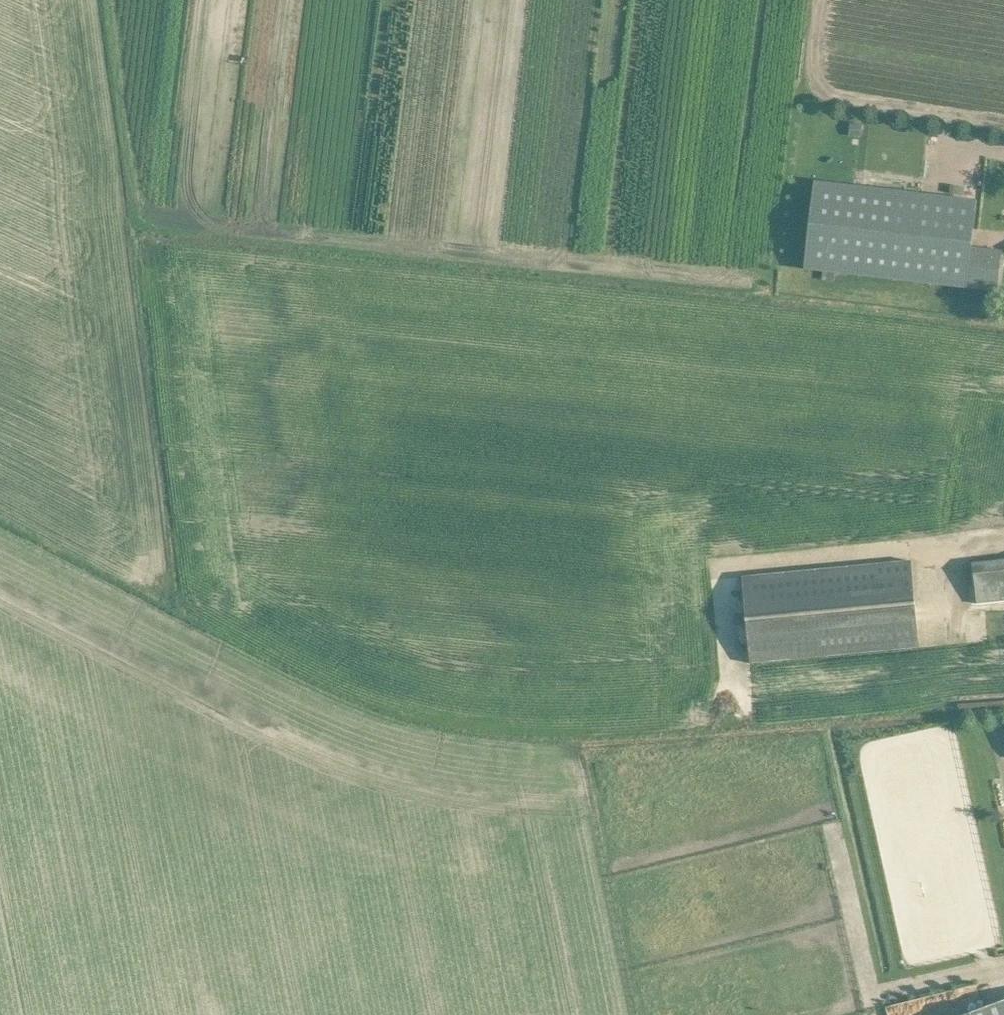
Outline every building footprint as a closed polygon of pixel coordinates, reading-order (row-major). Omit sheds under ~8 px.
[(850,123),(849,137),(860,138),(861,124),(850,123)] [(814,181),(804,269),(998,291),(1002,251),(972,247),(977,200),(950,197),(814,181)] [(951,185),(950,197),(977,200),(979,188),(951,185)] [(976,604),(1003,601),(1003,559),(972,562),(976,604)] [(743,575),(750,663),(920,648),(912,561),(743,575)] [(965,1014),(1003,1014),(1003,1000),(965,1014)]
